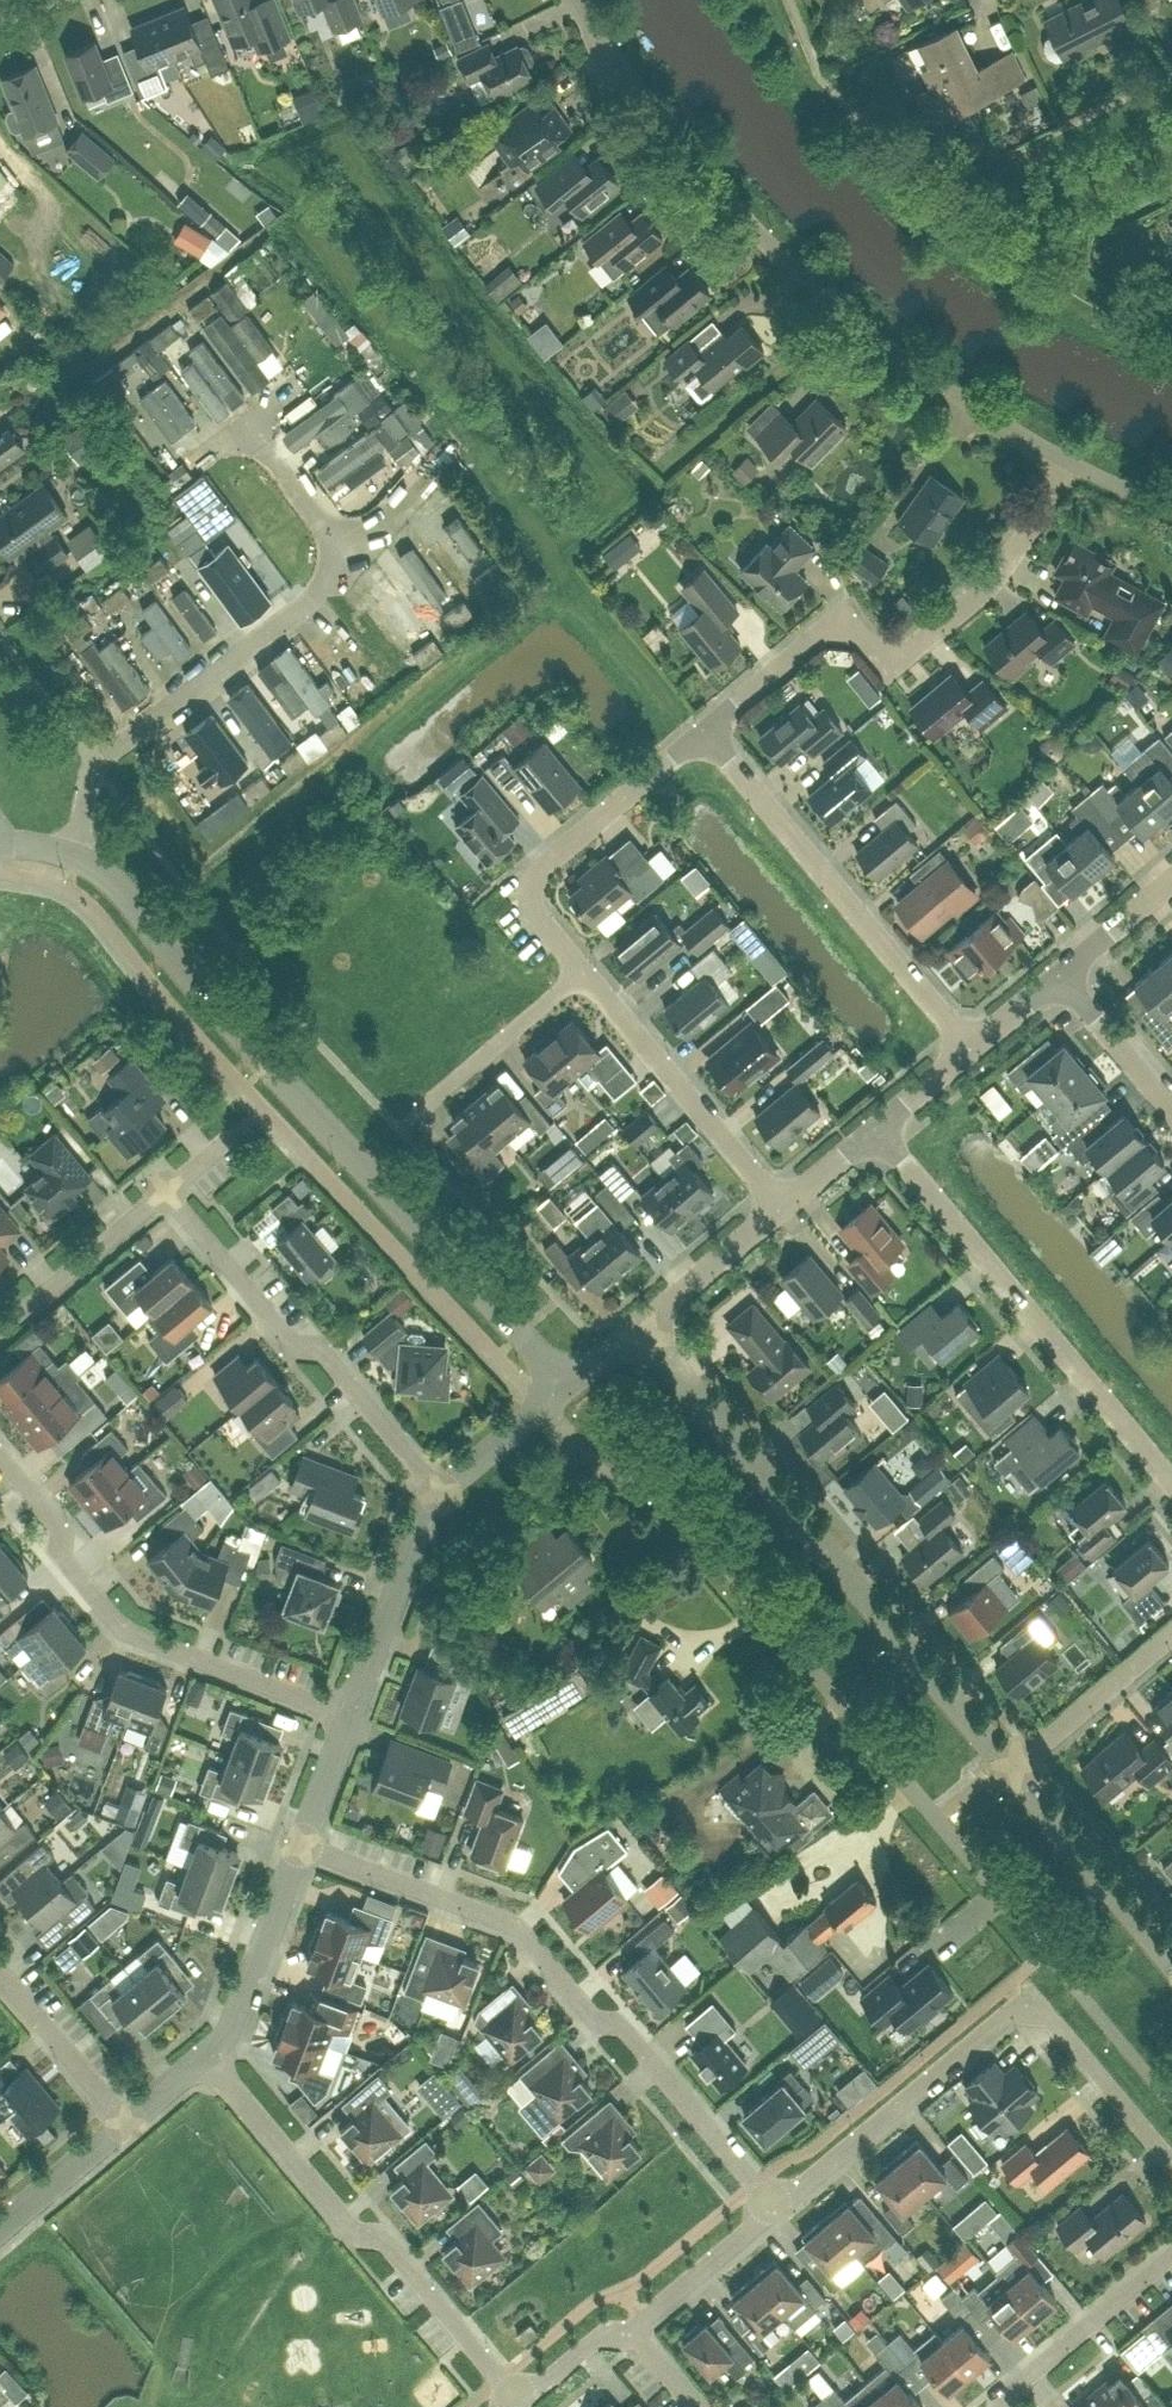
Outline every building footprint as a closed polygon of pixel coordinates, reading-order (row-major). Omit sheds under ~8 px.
[(256,0),(215,0),(233,43),(252,35),(258,49),(289,36),(274,0),(259,0),(256,1),(256,0)] [(299,9),(321,0),(332,29),(362,17),(355,0),(296,0),(299,9)] [(389,25),(413,15),(407,0),(379,0),(389,25)] [(1119,0),(1086,0),(1047,20),(1041,9),(1039,10),(1051,32),(1044,38),(1043,48),(1047,56),(1055,60),(1064,58),(1066,62),(1095,47),(1093,43),(1131,23),(1119,0)] [(473,3),(451,7),(460,47),(481,42),(473,3)] [(157,15),(174,58),(190,51),(195,64),(205,60),(211,73),(228,66),(212,26),(195,33),(183,4),(157,15)] [(159,64),(174,58),(157,15),(130,25),(142,55),(127,61),(139,92),(140,92),(141,96),(167,86),(159,64)] [(1009,19),(996,23),(1003,49),(1016,45),(1009,19)] [(976,69),(955,26),(908,49),(919,71),(925,68),(948,115),(1023,78),(1011,52),(976,69)] [(105,66),(94,40),(65,52),(82,93),(101,86),(107,100),(132,89),(120,59),(105,66)] [(494,55),(488,41),(457,57),(468,81),(482,74),(494,97),(511,89),(509,86),(532,74),(528,66),(532,64),(533,58),(528,48),(522,45),(519,47),(517,44),(494,55)] [(56,119),(34,64),(1,77),(13,107),(8,110),(6,115),(10,126),(16,129),(21,127),(23,133),(56,119)] [(236,67),(223,71),(231,95),(244,91),(236,67)] [(168,83),(174,95),(192,86),(186,74),(168,83)] [(540,114),(531,101),(494,127),(499,133),(493,138),(510,162),(518,156),(527,168),(559,145),(555,138),(570,127),(553,104),(540,114)] [(116,156),(83,128),(65,148),(99,176),(116,156)] [(618,183),(596,157),(572,176),(562,163),(536,185),(547,198),(560,187),(581,213),(618,183)] [(227,224),(188,190),(178,201),(217,235),(227,224)] [(662,237),(641,211),(618,229),(609,218),(587,236),(596,248),(592,251),(611,274),(622,265),(625,268),(662,237)] [(472,232),(460,214),(445,224),(457,242),(472,232)] [(210,237),(184,222),(173,240),(200,255),(210,237)] [(709,293),(688,267),(672,280),(661,267),(628,295),(659,334),(709,293)] [(258,295),(244,276),(233,284),(228,277),(210,291),(232,320),(249,306),(247,303),(258,295)] [(349,332),(317,290),(304,300),(335,342),(349,332)] [(217,304),(208,292),(188,307),(197,320),(217,304)] [(207,336),(186,308),(172,319),(193,347),(207,336)] [(203,321),(252,387),(269,375),(256,357),(273,345),(248,310),(231,323),(220,309),(203,321)] [(179,333),(170,321),(150,336),(159,348),(179,333)] [(763,350),(741,323),(726,336),(723,332),(698,352),(687,338),(664,357),(676,372),(691,360),(701,373),(690,382),(700,395),(743,360),(746,364),(763,350)] [(149,337),(136,347),(153,370),(166,360),(149,337)] [(200,343),(170,365),(211,421),(241,399),(200,343)] [(276,375),(291,363),(278,347),(263,359),(276,375)] [(141,361),(132,349),(112,364),(121,377),(141,361)] [(379,389),(364,369),(352,378),(367,399),(379,389)] [(191,433),(151,377),(132,390),(172,446),(191,433)] [(299,442),(358,402),(349,389),(291,430),(299,442)] [(392,406),(382,393),(357,412),(367,425),(392,406)] [(633,409),(620,393),(604,406),(617,422),(633,409)] [(846,424),(819,397),(790,427),(778,415),(758,435),(777,454),(790,441),(809,461),(846,424)] [(420,419),(405,398),(394,407),(409,427),(420,419)] [(408,428),(393,408),(381,417),(396,437),(408,428)] [(106,441),(90,418),(62,438),(79,461),(106,441)] [(391,435),(381,420),(319,464),(338,491),(387,456),(379,444),(391,435)] [(23,447),(8,426),(0,432),(0,464),(23,447)] [(419,449),(407,433),(388,449),(400,464),(419,449)] [(235,518),(198,472),(171,494),(186,512),(196,503),(219,531),(235,518)] [(962,494),(933,473),(900,519),(925,537),(926,537),(933,542),(944,527),(940,524),(962,494)] [(43,482),(0,514),(0,542),(9,555),(25,543),(31,550),(25,554),(38,571),(67,551),(54,533),(53,533),(48,526),(66,513),(43,482)] [(483,536),(448,489),(431,502),(461,543),(453,549),(463,562),(471,556),(466,549),(483,536)] [(206,538),(189,515),(168,530),(186,554),(206,538)] [(814,546),(789,523),(770,544),(766,541),(740,568),(781,606),(807,578),(794,567),(814,546)] [(94,530),(76,543),(83,552),(90,562),(108,549),(94,530)] [(448,587),(412,538),(391,554),(427,603),(448,587)] [(1114,561),(1072,538),(1061,559),(1071,565),(1055,593),(1086,611),(1091,601),(1115,614),(1105,634),(1135,650),(1163,600),(1109,570),(1114,561)] [(273,598),(225,539),(200,559),(248,618),(273,598)] [(889,561),(860,541),(847,560),(876,580),(889,561)] [(169,567),(160,555),(139,570),(148,582),(169,567)] [(505,573),(496,561),(475,576),(484,588),(505,573)] [(712,585),(701,571),(683,586),(701,608),(680,625),(714,665),(740,643),(728,629),(731,627),(725,620),(737,609),(715,583),(712,585)] [(130,596),(121,583),(101,598),(110,611),(130,596)] [(161,597),(197,644),(215,631),(179,584),(161,597)] [(409,638),(421,629),(389,588),(378,596),(394,618),(386,624),(393,634),(401,627),(409,638)] [(915,609),(903,593),(891,603),(903,619),(915,609)] [(473,611),(464,599),(443,614),(452,626),(473,611)] [(161,601),(134,621),(168,665),(195,644),(161,601)] [(333,605),(324,612),(341,633),(350,626),(333,605)] [(1042,629),(1026,610),(985,645),(1002,665),(1004,663),(1013,674),(1030,660),(1028,658),(1040,647),(1050,659),(1074,639),(1056,617),(1042,629)] [(92,624),(83,612),(63,627),(72,639),(92,624)] [(118,614),(109,622),(122,637),(132,629),(118,614)] [(376,671),(350,628),(331,640),(322,625),(307,634),(341,691),(376,671)] [(80,648),(124,705),(150,686),(113,637),(102,646),(95,637),(80,648)] [(442,649),(433,637),(412,652),(421,664),(442,649)] [(329,700),(289,646),(276,655),(287,670),(273,680),(296,711),(310,701),(316,709),(329,700)] [(967,691),(952,672),(911,706),(934,734),(967,707),(982,726),(1006,706),(983,678),(967,691)] [(292,742),(247,681),(217,703),(262,764),(292,742)] [(811,715),(799,701),(759,735),(781,761),(808,738),(817,749),(842,728),(823,705),(811,715)] [(245,756),(209,707),(196,717),(212,738),(201,747),(221,774),(245,756)] [(533,727),(522,714),(503,729),(514,743),(533,727)] [(347,729),(338,717),(318,732),(327,744),(347,729)] [(1164,734),(1171,743),(1171,727),(1164,734)] [(1138,751),(1123,764),(1138,782),(1165,814),(1171,808),(1171,779),(1170,776),(1171,775),(1171,750),(1159,734),(1138,751)] [(865,754),(850,737),(823,760),(833,772),(808,793),(831,821),(871,787),(853,765),(865,754)] [(579,783),(543,740),(514,765),(503,753),(489,765),(507,788),(522,776),(549,809),(579,783)] [(309,758),(300,745),(280,760),(289,773),(309,758)] [(440,777),(452,792),(478,770),(465,756),(440,777)] [(270,786),(261,774),(241,789),(250,801),(270,786)] [(519,818),(482,774),(460,792),(474,808),(455,824),(486,861),(514,838),(506,829),(519,818)] [(1053,774),(1040,782),(1049,797),(1062,790),(1053,774)] [(1102,780),(1087,793),(1113,824),(1127,812),(1143,832),(1165,814),(1138,782),(1126,792),(1116,780),(1108,787),(1102,780)] [(1113,824),(1087,793),(1071,806),(1077,813),(1069,819),(1079,831),(1067,841),(1056,829),(1093,873),(1115,856),(1098,836),(1113,824)] [(916,822),(896,798),(874,816),(883,827),(856,850),(878,876),(918,843),(907,830),(916,822)] [(207,812),(194,821),(204,835),(217,826),(207,812)] [(993,827),(981,812),(966,825),(978,840),(993,827)] [(1006,816),(995,825),(1008,840),(1018,831),(1006,816)] [(1072,891),(1093,873),(1056,829),(1024,855),(1045,880),(1056,872),(1072,891)] [(663,876),(641,849),(619,868),(606,853),(590,866),(595,872),(569,893),(593,922),(631,891),(637,898),(663,876)] [(977,895),(939,849),(911,872),(920,883),(899,901),(922,929),(954,903),(959,910),(977,895)] [(1057,905),(1034,876),(1021,887),(1017,897),(1032,903),(1035,918),(1043,916),(1057,905)] [(1024,932),(1001,904),(943,952),(966,980),(1024,932)] [(729,924),(714,906),(686,929),(680,922),(670,929),(656,913),(615,947),(639,977),(687,937),(697,950),(729,924)] [(744,916),(729,929),(740,943),(755,929),(744,916)] [(732,969),(713,946),(690,965),(701,977),(665,1007),(688,1034),(729,1000),(714,983),(732,969)] [(1171,982),(1171,950),(1156,963),(1171,982)] [(777,955),(761,968),(772,981),(787,968),(777,955)] [(1135,981),(1151,1001),(1138,1012),(1168,1047),(1171,1043),(1171,1025),(1171,982),(1156,963),(1135,981)] [(788,997),(776,981),(750,1002),(762,1018),(788,997)] [(550,1032),(546,1036),(576,1071),(586,1062),(614,1096),(637,1077),(606,1041),(597,1048),(572,1018),(558,1029),(556,1027),(550,1033),(550,1032)] [(777,1052),(752,1022),(709,1059),(733,1088),(777,1052)] [(576,1071),(546,1036),(542,1039),(536,1044),(538,1046),(524,1058),(545,1082),(534,1090),(553,1112),(567,1101),(559,1091),(563,1088),(559,1084),(576,1071)] [(834,1050),(822,1036),(786,1067),(797,1080),(834,1050)] [(1048,1096),(1084,1066),(1064,1041),(1044,1058),(1034,1047),(1007,1070),(1024,1090),(1035,1081),(1048,1096)] [(151,1082),(131,1057),(110,1075),(124,1092),(105,1107),(103,1105),(88,1118),(101,1133),(107,1128),(128,1152),(164,1122),(139,1092),(151,1082)] [(1090,1061),(1084,1066),(1048,1096),(1061,1112),(1050,1121),(1057,1130),(1053,1133),(1062,1145),(1067,1141),(1094,1118),(1085,1107),(1105,1090),(1102,1087),(1107,1082),(1090,1061)] [(475,1099),(506,1137),(529,1118),(540,1131),(551,1122),(530,1097),(519,1105),(498,1080),(475,1099)] [(820,1110),(795,1081),(755,1114),(780,1144),(820,1110)] [(1011,1104),(992,1081),(978,1093),(998,1116),(1011,1104)] [(506,1137),(475,1099),(452,1119),(474,1144),(462,1154),(483,1179),(503,1161),(492,1148),(506,1137)] [(659,1124),(647,1109),(623,1128),(635,1143),(659,1124)] [(1107,1167),(1144,1136),(1123,1112),(1103,1129),(1094,1118),(1067,1141),(1083,1160),(1094,1151),(1107,1167)] [(695,1129),(684,1116),(670,1127),(681,1140),(695,1129)] [(590,1127),(575,1140),(585,1151),(600,1138),(590,1127)] [(91,1174),(55,1131),(29,1153),(43,1169),(25,1184),(48,1212),(62,1200),(65,1203),(64,1204),(65,1205),(78,1194),(77,1193),(76,1194),(74,1190),(93,1174),(92,1173),(91,1174)] [(2,1191),(6,1196),(30,1179),(0,1136),(0,1192),(2,1191)] [(1144,1136),(1107,1167),(1120,1183),(1109,1192),(1126,1212),(1157,1186),(1148,1174),(1164,1161),(1144,1136)] [(1049,1160),(1062,1151),(1052,1137),(1039,1146),(1049,1160)] [(664,1175),(692,1209),(714,1192),(694,1168),(704,1159),(688,1140),(669,1155),(676,1164),(664,1175)] [(613,1160),(599,1172),(621,1198),(635,1187),(613,1160)] [(591,1237),(619,1271),(641,1253),(619,1227),(633,1215),(620,1199),(621,1198),(599,1172),(598,1173),(605,1182),(594,1192),(615,1216),(609,1221),(598,1208),(580,1224),(591,1236),(591,1237)] [(692,1209),(664,1175),(642,1193),(671,1227),(692,1209)] [(299,1202),(290,1191),(271,1206),(290,1228),(277,1239),(307,1275),(314,1270),(320,1277),(325,1278),(332,1272),(333,1267),(326,1259),(333,1254),(303,1218),(312,1210),(303,1199),(299,1202)] [(1171,1236),(1171,1197),(1162,1205),(1153,1195),(1130,1214),(1147,1234),(1160,1223),(1171,1236)] [(902,1241),(869,1203),(841,1226),(862,1250),(849,1261),(871,1288),(892,1270),(882,1258),(902,1241)] [(0,1204),(0,1260),(8,1253),(0,1244),(20,1228),(0,1204)] [(619,1271),(591,1237),(570,1254),(555,1237),(544,1247),(563,1269),(573,1260),(598,1289),(619,1271)] [(841,1292),(809,1254),(782,1276),(814,1314),(841,1292)] [(144,1279),(134,1268),(109,1290),(127,1312),(145,1297),(155,1310),(192,1279),(172,1255),(144,1279)] [(212,1303),(192,1279),(155,1310),(156,1310),(148,1317),(158,1329),(148,1337),(167,1359),(192,1338),(183,1327),(212,1303)] [(881,1312),(859,1285),(844,1298),(866,1325),(881,1312)] [(414,1301),(402,1287),(385,1301),(396,1315),(414,1301)] [(784,1340),(753,1302),(728,1322),(760,1360),(748,1370),(771,1397),(809,1365),(786,1338),(784,1340)] [(900,1328),(911,1341),(923,1332),(942,1355),(978,1326),(957,1302),(936,1320),(925,1307),(900,1328)] [(405,1328),(391,1311),(363,1335),(377,1352),(381,1349),(388,1358),(401,1359),(399,1384),(419,1386),(419,1392),(447,1395),(449,1370),(443,1370),(445,1345),(424,1344),(425,1335),(422,1331),(411,1330),(407,1333),(407,1342),(404,1342),(404,1336),(401,1332),(405,1328)] [(111,1343),(125,1333),(117,1322),(103,1332),(111,1343)] [(2,1401),(20,1423),(76,1376),(80,1374),(68,1360),(61,1367),(40,1342),(0,1376),(0,1387),(8,1396),(2,1401)] [(242,1405),(275,1378),(256,1356),(248,1363),(238,1352),(214,1372),(242,1405)] [(1028,1386),(1000,1353),(965,1381),(978,1396),(967,1406),(992,1435),(1015,1415),(1006,1404),(1028,1386)] [(107,1413),(76,1376),(20,1423),(39,1445),(61,1427),(73,1442),(107,1413)] [(275,1378),(242,1405),(259,1426),(253,1432),(272,1455),(298,1433),(289,1422),(300,1413),(291,1402),(293,1400),(286,1391),(288,1387),(277,1381),(275,1378)] [(855,1403),(837,1381),(814,1400),(823,1412),(800,1431),(820,1456),(857,1425),(845,1411),(855,1403)] [(127,1382),(116,1391),(125,1401),(135,1392),(127,1382)] [(189,1398),(176,1383),(154,1401),(166,1417),(189,1398)] [(1047,1429),(1034,1414),(1006,1438),(1041,1479),(1079,1447),(1060,1425),(1047,1436),(1043,1432),(1047,1429)] [(69,1481),(88,1503),(129,1469),(118,1455),(128,1447),(112,1427),(83,1452),(92,1462),(69,1481)] [(969,1463),(982,1454),(973,1442),(961,1450),(969,1463)] [(357,1475),(303,1455),(292,1485),(313,1493),(306,1511),(353,1528),(366,1495),(351,1489),(357,1475)] [(905,1498),(874,1461),(845,1486),(876,1522),(905,1498)] [(200,1485),(211,1476),(200,1463),(189,1472),(200,1485)] [(949,1477),(937,1463),(909,1488),(921,1502),(949,1477)] [(129,1469),(88,1503),(106,1525),(129,1507),(138,1518),(167,1493),(151,1474),(141,1482),(129,1469)] [(1125,1503),(1105,1478),(1071,1507),(1080,1519),(1069,1528),(1090,1554),(1115,1533),(1104,1520),(1125,1503)] [(954,1513),(942,1498),(918,1518),(929,1531),(902,1553),(925,1581),(962,1550),(941,1524),(954,1513)] [(147,1560),(173,1591),(202,1550),(192,1537),(204,1527),(186,1504),(160,1525),(172,1539),(147,1560)] [(592,1559),(567,1528),(541,1550),(530,1536),(507,1555),(519,1570),(523,1566),(548,1596),(559,1586),(568,1598),(588,1581),(579,1570),(592,1559)] [(1169,1562),(1148,1537),(1114,1566),(1133,1589),(1121,1600),(1133,1614),(1159,1593),(1147,1579),(1169,1562)] [(15,1552),(13,1550),(13,1551),(4,1541),(0,1540),(0,1564),(15,1552)] [(202,1550),(173,1591),(211,1605),(222,1575),(239,1581),(251,1550),(224,1540),(218,1556),(202,1550)] [(325,1558),(282,1541),(276,1558),(279,1578),(293,1583),(284,1606),(300,1612),(302,1617),(313,1621),(319,1619),(324,1621),(339,1581),(319,1574),(325,1558)] [(1073,1579),(1092,1564),(1082,1551),(1062,1566),(1073,1579)] [(11,1607),(2,1596),(28,1574),(24,1568),(24,1564),(16,1554),(15,1552),(0,1564),(0,1616),(11,1607)] [(998,1570),(1004,1565),(993,1552),(961,1579),(971,1592),(950,1610),(971,1635),(1019,1595),(998,1570)] [(22,1664),(73,1621),(71,1620),(63,1610),(59,1610),(54,1604),(27,1626),(18,1615),(0,1631),(0,1638),(22,1664)] [(1058,1635),(1038,1611),(1012,1633),(1022,1644),(997,1666),(1019,1692),(1056,1661),(1045,1647),(1058,1635)] [(73,1621),(22,1664),(47,1695),(69,1676),(60,1665),(87,1643),(82,1638),(82,1633),(74,1624),(74,1623),(73,1621)] [(660,1644),(640,1633),(620,1671),(639,1682),(640,1680),(649,1691),(648,1691),(679,1728),(698,1712),(696,1709),(708,1700),(694,1682),(682,1692),(668,1675),(658,1683),(646,1669),(660,1644)] [(462,1665),(442,1658),(437,1671),(419,1664),(402,1710),(437,1723),(454,1678),(463,1681),(466,1673),(462,1665)] [(78,1739),(101,1748),(113,1716),(127,1722),(145,1674),(130,1669),(127,1670),(120,1668),(108,1700),(94,1695),(78,1739)] [(145,1674),(127,1722),(150,1730),(145,1745),(159,1750),(169,1723),(155,1718),(167,1686),(161,1683),(159,1679),(147,1675),(147,1674),(145,1674)] [(1151,1707),(1171,1731),(1171,1690),(1151,1707)] [(536,1725),(550,1716),(540,1699),(526,1707),(536,1725)] [(231,1753),(273,1769),(281,1746),(279,1745),(281,1740),(257,1731),(262,1717),(231,1705),(221,1730),(237,1736),(231,1753)] [(1125,1730),(1081,1766),(1106,1796),(1138,1769),(1149,1782),(1171,1763),(1171,1757),(1154,1736),(1140,1748),(1125,1730)] [(1162,1742),(1171,1754),(1171,1734),(1162,1742)] [(450,1761),(391,1739),(374,1783),(419,1799),(425,1783),(440,1788),(450,1761)] [(265,1791),(273,1769),(231,1753),(225,1769),(209,1763),(200,1788),(231,1800),(236,1786),(260,1795),(262,1790),(265,1791)] [(768,1772),(760,1762),(742,1777),(738,1773),(721,1787),(728,1795),(724,1799),(737,1814),(741,1810),(758,1831),(754,1834),(770,1853),(804,1825),(788,1806),(793,1801),(781,1787),(782,1773),(768,1772)] [(502,1787),(477,1778),(465,1810),(474,1814),(484,1817),(471,1852),(474,1853),(475,1857),(486,1861),(489,1858),(505,1864),(523,1817),(494,1807),(502,1787)] [(137,1801),(132,1821),(143,1824),(148,1803),(137,1801)] [(0,1809),(0,1862),(36,1833),(24,1819),(17,1825),(2,1808),(0,1809)] [(195,1848),(189,1864),(231,1880),(239,1858),(237,1857),(239,1852),(215,1843),(220,1829),(189,1817),(179,1842),(195,1848)] [(627,1848),(608,1825),(574,1846),(558,1870),(564,1878),(574,1889),(563,1899),(589,1929),(603,1917),(604,1910),(614,1911),(615,1907),(626,1898),(602,1868),(627,1848)] [(61,1879),(46,1861),(54,1855),(43,1841),(0,1877),(0,1889),(10,1901),(18,1894),(28,1907),(61,1879)] [(1163,1865),(1171,1876),(1171,1857),(1163,1865)] [(231,1880),(189,1864),(183,1881),(167,1875),(158,1900),(189,1912),(194,1898),(218,1907),(220,1901),(223,1903),(231,1880)] [(72,1870),(61,1879),(28,1907),(39,1919),(31,1925),(40,1936),(47,1944),(95,1904),(84,1890),(76,1897),(69,1888),(80,1878),(72,1870)] [(677,1889),(662,1871),(643,1886),(659,1905),(677,1889)] [(875,1900),(857,1877),(823,1905),(826,1907),(807,1924),(805,1922),(783,1940),(753,1905),(719,1934),(747,1968),(768,1951),(787,1974),(823,1944),(819,1939),(838,1923),(842,1927),(875,1900)] [(135,1903),(140,1890),(124,1884),(119,1897),(135,1903)] [(673,1910),(685,1922),(700,1908),(688,1895),(673,1910)] [(313,1933),(313,1934),(362,1953),(367,1941),(382,1941),(391,1917),(362,1906),(357,1921),(327,1909),(321,1925),(318,1924),(314,1934),(313,1933)] [(673,1928),(664,1916),(635,1941),(644,1952),(623,1970),(655,2008),(684,1984),(652,1946),(673,1928)] [(66,1975),(98,1952),(83,1932),(51,1955),(66,1975)] [(362,1953),(313,1934),(313,1935),(314,1935),(310,1945),(313,1947),(307,1962),(337,1973),(332,1988),(361,1999),(366,1984),(352,1978),(362,1953)] [(124,1964),(164,2012),(182,1996),(180,1994),(185,1990),(168,1971),(180,1962),(158,1936),(124,1964)] [(478,1962),(422,1940),(404,1989),(405,1990),(405,1988),(424,1995),(427,1986),(436,1989),(435,1993),(452,1999),(453,1996),(464,2000),(478,1962)] [(843,1969),(831,1954),(816,1967),(828,1982),(843,1969)] [(896,2011),(908,2026),(952,1989),(929,1962),(901,1985),(895,1978),(890,1972),(862,1996),(884,2021),(896,2011)] [(124,1964),(90,1993),(112,2018),(123,2009),(139,2028),(144,2025),(146,2027),(164,2012),(124,1964)] [(796,2028),(814,2013),(786,1980),(768,1996),(796,2028)] [(542,2030),(504,1986),(479,2008),(477,2010),(477,2017),(491,2034),(489,2036),(501,2050),(503,2048),(510,2056),(542,2030)] [(279,2023),(279,2024),(328,2042),(333,2030),(348,2031),(357,2007),(328,1996),(323,2011),(293,1999),(287,2015),(284,2013),(280,2024),(279,2023)] [(690,2048),(719,2082),(744,2061),(722,2034),(734,2024),(711,1997),(684,2020),(701,2039),(690,2048)] [(839,2035),(824,2017),(788,2048),(793,2055),(803,2066),(839,2035)] [(318,2068),(328,2042),(279,2024),(279,2025),(280,2025),(276,2035),(279,2036),(273,2052),(303,2063),(298,2077),(315,2098),(326,2088),(332,2073),(318,2068)] [(522,2070),(538,2089),(520,2104),(540,2129),(559,2114),(590,2088),(564,2057),(563,2058),(552,2045),(522,2070)] [(1038,2091),(1014,2063),(999,2076),(988,2064),(966,2084),(976,2096),(969,2102),(992,2129),(999,2123),(1004,2129),(1032,2106),(1027,2100),(1038,2091)] [(802,2081),(789,2065),(777,2075),(780,2079),(742,2110),(763,2136),(779,2122),(782,2126),(802,2109),(799,2105),(802,2103),(791,2090),(802,2081)] [(25,2066),(8,2080),(0,2070),(0,2113),(9,2106),(29,2130),(32,2128),(41,2120),(58,2106),(25,2066)] [(449,2114),(466,2100),(441,2071),(424,2085),(449,2114)] [(390,2087),(378,2073),(351,2097),(362,2110),(342,2126),(368,2158),(377,2151),(379,2153),(393,2141),(391,2139),(400,2131),(374,2101),(390,2087)] [(309,2108),(319,2120),(331,2111),(321,2099),(309,2108)] [(613,2116),(602,2103),(562,2137),(569,2145),(582,2142),(589,2150),(587,2153),(598,2167),(601,2165),(608,2173),(640,2147),(613,2115),(613,2116)] [(41,2120),(32,2128),(44,2143),(53,2134),(41,2120)] [(1089,2151),(1067,2125),(1034,2152),(1025,2141),(1001,2161),(1018,2181),(1034,2167),(1049,2185),(1089,2151)] [(916,2137),(894,2156),(924,2191),(946,2173),(956,2186),(968,2176),(949,2154),(938,2164),(916,2137)] [(436,2151),(426,2139),(403,2158),(412,2169),(392,2186),(418,2218),(427,2210),(429,2213),(443,2201),(441,2199),(450,2191),(424,2160),(436,2151)] [(555,2167),(541,2150),(524,2163),(538,2180),(555,2167)] [(924,2191),(894,2156),(873,2174),(895,2200),(884,2210),(902,2231),(913,2222),(903,2210),(924,2191)] [(1146,2219),(1122,2191),(1091,2217),(1080,2204),(1057,2223),(1077,2247),(1090,2236),(1104,2253),(1146,2219)] [(823,2215),(853,2251),(862,2261),(883,2243),(895,2258),(907,2248),(878,2214),(867,2223),(845,2197),(823,2215)] [(502,2228),(479,2200),(455,2220),(464,2232),(444,2249),(471,2280),(479,2273),(482,2275),(496,2264),(494,2261),(502,2254),(490,2238),(502,2228)] [(996,2234),(1014,2220),(1006,2210),(989,2225),(996,2234)] [(832,2269),(853,2251),(823,2215),(801,2234),(823,2260),(812,2269),(831,2291),(842,2282),(832,2269)] [(996,2269),(1008,2283),(1034,2315),(1055,2298),(1042,2280),(1047,2275),(1053,2270),(1018,2230),(1006,2240),(1016,2252),(996,2269)] [(948,2253),(936,2264),(950,2279),(961,2269),(948,2253)] [(782,2311),(794,2326),(817,2307),(815,2305),(825,2296),(807,2274),(796,2283),(774,2257),(752,2275),(782,2311)] [(782,2311),(752,2275),(730,2294),(752,2320),(741,2329),(760,2351),(780,2334),(769,2322),(782,2311)] [(1014,2333),(1034,2315),(1008,2283),(987,2301),(974,2285),(962,2295),(962,2296),(971,2307),(980,2318),(992,2307),(1014,2333)] [(962,2296),(962,2295),(953,2285),(941,2296),(959,2317),(971,2307),(962,2296)] [(1168,2304),(1142,2326),(1161,2349),(1171,2340),(1171,2309),(1168,2304)] [(869,2307),(854,2316),(862,2328),(876,2319),(869,2307)] [(702,2323),(699,2320),(678,2337),(689,2350),(691,2348),(710,2371),(724,2359),(737,2375),(745,2368),(743,2365),(754,2356),(736,2334),(725,2343),(706,2320),(702,2323)] [(963,2321),(942,2338),(969,2371),(990,2353),(963,2321)] [(920,2357),(921,2356),(948,2388),(969,2371),(942,2338),(934,2329),(912,2347),(899,2331),(888,2341),(905,2362),(917,2352),(920,2357)] [(905,2362),(888,2341),(874,2352),(892,2373),(905,2362)] [(783,2379),(797,2386),(805,2372),(791,2365),(783,2379)] [(31,2387),(19,2387),(19,2370),(0,2370),(0,2406),(31,2406),(31,2387)] [(1112,2406),(1168,2406),(1151,2388),(1147,2391),(1141,2396),(1118,2370),(1096,2388),(1112,2406)] [(887,2406),(923,2406),(897,2376),(876,2394),(887,2406)] [(876,2394),(875,2394),(865,2382),(844,2400),(833,2386),(822,2396),(831,2406),(887,2406),(876,2394)] [(1096,2388),(1074,2406),(1112,2406),(1096,2388)] [(822,2396),(809,2406),(831,2406),(822,2396)]
